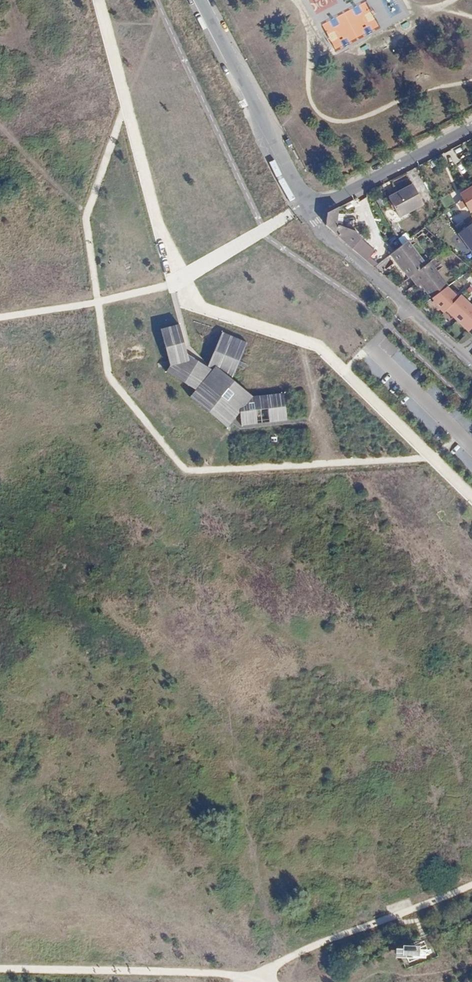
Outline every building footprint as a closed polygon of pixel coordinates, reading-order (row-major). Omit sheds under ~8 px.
[(414,183),(391,196),(402,215),(425,203),(414,183)] [(459,195),(469,212),(471,210),(471,188),(459,195)] [(328,212),(326,226),(368,261),(376,252),(356,238),(357,237),(340,224),(336,223),(336,221),(341,221),(342,215),(336,215),(336,209),(328,212)] [(458,233),(471,251),(471,224),(458,233)] [(406,240),(390,252),(409,275),(425,263),(406,240)] [(427,262),(412,274),(431,298),(446,286),(427,262)] [(434,300),(468,332),(471,327),(471,305),(449,285),(434,300)] [(287,421),(284,392),(253,395),(232,376),(247,342),(222,331),(212,362),(210,366),(187,353),(179,322),(160,327),(169,364),(165,371),(195,389),(189,396),(226,428),(239,411),(242,425),(287,421)] [(452,451),(461,458),(466,452),(457,445),(452,451)] [(398,951),(404,969),(437,956),(431,939),(398,951)]
